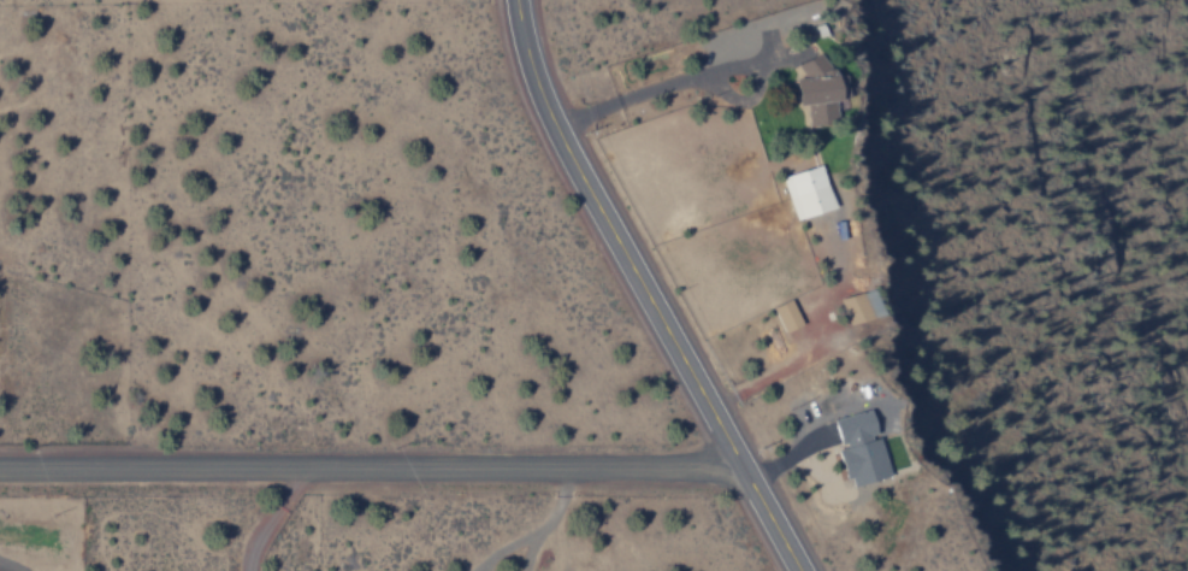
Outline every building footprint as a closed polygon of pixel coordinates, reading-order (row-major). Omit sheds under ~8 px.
[(831,123),(829,111),(837,108),(836,95),(818,55),(795,65),(801,77),(794,80),(796,98),(806,120),(807,127),(831,123)] [(794,220),(833,211),(823,167),(784,176),(794,220)] [(889,478),(878,437),(876,437),(869,410),(835,419),(842,449),(840,450),(850,488),(889,478)]
